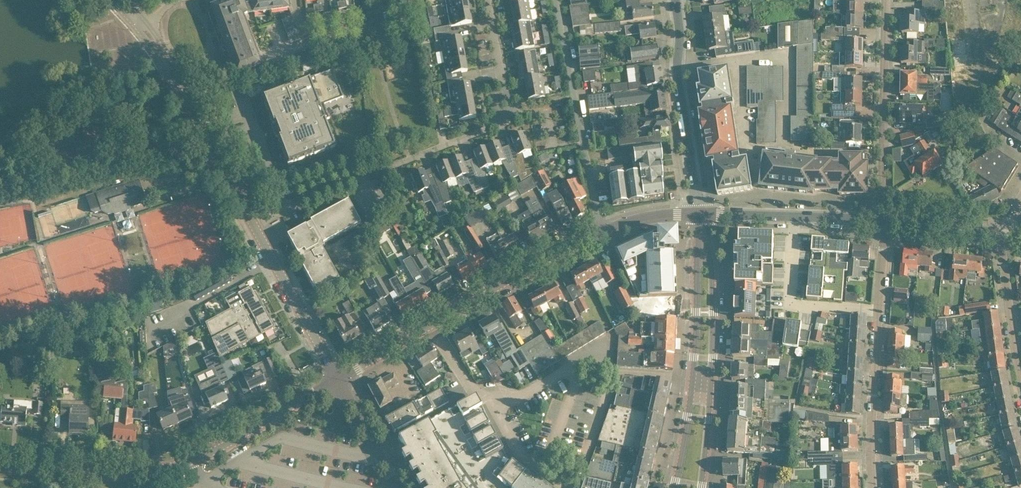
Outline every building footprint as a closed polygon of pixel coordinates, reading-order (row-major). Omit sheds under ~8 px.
[(234,68),(237,74),(241,72),(255,67),(249,50),(243,34),(237,17),(242,16),(247,14),(253,13),(271,10),(289,8),(288,0),(251,0),(252,2),(244,5),(242,0),(231,0),(217,5),(212,7),(214,13),(218,24),(224,41),(230,57),(234,68)] [(469,11),(467,0),(451,3),(446,4),(447,8),(448,15),(469,11)] [(511,2),(513,13),(530,10),(528,0),(524,0),(520,1),(511,2)] [(639,0),(638,0),(625,2),(627,14),(632,14),(633,21),(654,18),(652,5),(640,7),(639,0)] [(834,7),(837,7),(837,15),(848,15),(864,15),(864,2),(852,2),(852,0),(834,0),(834,7)] [(943,10),(944,2),(940,2),(940,1),(923,1),(922,9),(933,10),(943,10)] [(740,15),(753,14),(751,2),(739,4),(740,15)] [(573,27),(590,24),(588,5),(571,6),(569,6),(573,27)] [(711,18),(705,19),(707,35),(724,32),(722,17),(727,16),(725,5),(716,6),(710,7),(710,8),(713,7),(714,17),(711,18)] [(530,10),(513,13),(515,24),(530,21),(530,22),(532,21),(530,10)] [(450,26),(455,26),(462,25),(472,23),(469,11),(448,15),(449,21),(450,26)] [(925,25),(925,12),(905,12),(908,12),(908,18),(903,18),(902,33),(919,33),(919,25),(925,25)] [(826,28),(826,34),(845,34),(845,28),(860,29),(864,29),(864,22),(866,22),(866,15),(864,15),(848,15),(848,23),(842,23),(842,28),(826,28)] [(814,20),(798,22),(779,25),(779,49),(798,46),(808,45),(814,45),(814,40),(814,34),(814,20)] [(515,24),(510,25),(511,32),(512,31),(513,37),(532,34),(530,22),(530,21),(515,24)] [(595,34),(621,31),(620,23),(594,25),(595,34)] [(638,25),(624,27),(626,36),(639,34),(640,40),(656,38),(654,25),(639,27),(638,25)] [(439,28),(433,29),(435,36),(450,33),(449,26),(439,28)] [(724,32),(707,35),(709,50),(716,50),(718,49),(719,57),(717,57),(717,58),(726,57),(755,53),(754,44),(754,41),(735,44),(735,47),(726,48),(724,32)] [(439,41),(440,47),(441,52),(442,52),(463,48),(461,37),(452,39),(450,33),(435,36),(436,42),(439,41)] [(532,34),(513,37),(514,43),(513,43),(515,50),(524,48),(535,46),(532,34)] [(863,54),(863,41),(845,40),(845,34),(826,34),(822,34),(822,40),(842,41),(842,53),(847,53),(863,54)] [(902,49),(902,63),(907,63),(912,63),(915,63),(918,64),(924,64),(929,64),(929,55),(925,54),(925,43),(924,43),(919,42),(915,42),(908,42),(908,43),(908,49),(904,49),(902,49)] [(598,45),(578,47),(578,48),(580,68),(580,69),(600,68),(598,45)] [(627,49),(626,50),(628,63),(644,60),(649,60),(659,58),(657,45),(649,47),(649,45),(645,45),(644,45),(642,46),(642,47),(627,49)] [(808,45),(798,46),(797,117),(802,117),(808,117),(808,111),(808,105),(808,99),(808,93),(808,87),(808,81),(808,75),(808,69),(808,63),(808,57),(808,51),(808,45)] [(444,64),(465,60),(463,48),(442,52),(444,64)] [(315,59),(312,50),(288,57),(291,67),(315,59)] [(525,52),(515,54),(517,61),(518,61),(519,66),(538,63),(535,50),(525,52)] [(832,66),(832,73),(845,73),(845,67),(847,67),(853,67),(863,67),(863,54),(847,53),(842,53),(840,53),(840,66),(832,66)] [(426,67),(432,66),(430,54),(424,56),(426,67)] [(447,81),(460,79),(462,78),(461,72),(467,71),(465,60),(444,64),(447,81)] [(538,63),(519,66),(520,72),(519,72),(520,79),(525,78),(540,75),(538,63)] [(628,83),(611,86),(612,94),(613,93),(632,91),(647,89),(646,87),(648,86),(652,86),(653,89),(662,88),(661,85),(663,85),(660,68),(653,69),(651,69),(650,64),(634,66),(635,68),(635,69),(637,83),(628,84),(628,83)] [(758,67),(747,67),(747,102),(758,102),(758,67)] [(784,67),(773,67),(773,102),(776,102),(784,102),(784,67)] [(735,107),(729,68),(705,72),(700,73),(700,79),(701,87),(698,88),(701,107),(704,107),(705,111),(700,112),(701,120),(700,120),(702,134),(703,134),(703,137),(736,131),(732,107),(735,107)] [(262,98),(260,99),(262,104),(264,103),(267,111),(265,112),(267,117),(270,117),(273,124),(272,125),(276,137),(277,137),(278,138),(280,143),(280,145),(278,145),(280,151),(282,150),(285,158),(283,159),(285,164),(287,164),(288,165),(312,156),(311,155),(314,154),(315,155),(336,147),(335,146),(337,145),(335,139),(333,140),(330,132),(332,131),(330,126),(328,127),(325,120),(330,119),(324,105),(323,101),(330,98),(340,94),(342,93),(341,92),(333,69),(289,86),(289,87),(286,88),(286,87),(267,95),(262,96),(262,98)] [(594,70),(582,72),(584,82),(596,81),(594,70)] [(814,72),(814,75),(814,79),(822,79),(822,80),(832,80),(832,79),(834,79),(842,79),(842,92),(863,92),(863,79),(857,79),(853,79),(845,79),(845,73),(832,73),(825,72),(814,72)] [(928,85),(928,76),(917,76),(917,73),(901,73),(901,84),(928,85)] [(540,75),(525,78),(526,89),(543,86),(541,75),(540,75)] [(461,85),(460,79),(447,81),(450,98),(472,95),(469,83),(461,85)] [(901,84),(901,95),(917,95),(917,93),(927,93),(927,100),(941,101),(941,90),(941,85),(928,85),(901,84)] [(543,86),(526,89),(528,100),(545,97),(543,86)] [(1008,97),(1013,100),(1020,105),(1020,107),(1020,108),(1020,95),(1012,90),(1008,97)] [(588,96),(588,98),(589,110),(608,108),(615,107),(615,108),(619,107),(636,105),(636,104),(643,103),(645,114),(650,113),(650,112),(652,112),(653,112),(666,110),(664,93),(650,95),(649,91),(645,91),(614,95),(613,93),(612,94),(588,96)] [(832,105),(832,117),(832,119),(844,119),(850,119),(850,105),(856,105),(862,105),(863,92),(842,92),(841,105),(832,105)] [(457,109),(474,106),(472,95),(450,98),(451,103),(456,103),(457,109)] [(777,143),(776,102),(773,102),(766,102),(766,144),(777,143)] [(442,112),(438,112),(437,112),(440,130),(447,129),(445,117),(459,115),(460,120),(476,117),(474,106),(457,109),(442,112)] [(901,107),(901,110),(899,110),(899,118),(900,118),(900,123),(927,124),(927,129),(942,127),(941,118),(924,116),(925,107),(901,107)] [(991,122),(998,126),(997,127),(1007,133),(1020,142),(1020,118),(1017,116),(1016,118),(1007,113),(1007,112),(1000,108),(997,113),(996,114),(991,122)] [(625,141),(620,141),(620,148),(625,147),(634,146),(634,147),(642,146),(660,143),(659,133),(661,132),(661,130),(669,129),(667,117),(653,119),(639,121),(640,129),(652,127),(653,134),(653,133),(654,138),(641,139),(633,140),(633,136),(624,137),(625,141)] [(792,117),(792,141),(802,141),(802,117),(797,117),(792,117)] [(840,121),(840,127),(847,127),(847,143),(862,143),(862,141),(865,141),(865,133),(862,133),(862,129),(862,127),(860,127),(860,121),(852,121),(840,121)] [(167,125),(158,129),(161,135),(170,130),(167,125)] [(740,156),(736,131),(703,137),(707,161),(716,159),(717,164),(731,161),(741,160),(740,156)] [(519,176),(526,173),(522,153),(531,150),(524,132),(511,137),(514,147),(508,149),(519,176)] [(911,133),(901,136),(904,147),(914,145),(917,144),(915,137),(914,132),(911,133)] [(924,135),(929,144),(935,141),(930,132),(924,135)] [(920,134),(915,137),(917,144),(917,145),(933,170),(943,164),(938,156),(935,151),(930,154),(927,149),(929,148),(928,145),(922,137),(920,134)] [(80,164),(79,158),(99,152),(94,137),(73,143),(73,144),(63,147),(64,150),(49,155),(57,183),(84,175),(81,165),(82,164),(80,164)] [(46,139),(34,142),(37,151),(48,148),(46,139)] [(503,151),(499,141),(486,146),(493,164),(501,161),(511,179),(519,176),(508,149),(503,151)] [(610,177),(609,177),(609,181),(613,205),(644,201),(644,198),(663,195),(661,179),(663,179),(662,173),(664,173),(664,172),(663,172),(662,170),(662,166),(663,166),(661,166),(660,162),(662,162),(661,153),(661,149),(657,149),(657,145),(633,149),(634,157),(635,165),(636,173),(622,175),(622,173),(622,170),(609,172),(610,175),(610,177)] [(923,177),(933,170),(917,145),(910,149),(914,156),(905,162),(913,175),(920,170),(923,177)] [(481,190),(489,187),(485,168),(493,164),(486,146),(473,151),(477,161),(471,163),(481,190)] [(620,148),(607,149),(607,150),(608,159),(608,160),(626,157),(625,147),(620,148)] [(788,191),(788,190),(793,154),(787,154),(787,150),(765,148),(765,155),(762,181),(761,187),(788,191)] [(1010,178),(1018,164),(995,149),(980,159),(1010,178)] [(12,153),(13,158),(7,158),(8,175),(18,174),(16,153),(12,153)] [(546,153),(539,157),(542,162),(549,158),(546,153)] [(808,193),(809,187),(812,160),(796,158),(797,155),(793,154),(788,190),(795,191),(808,193)] [(465,165),(461,155),(449,160),(456,179),(464,176),(474,193),(481,190),(471,163),(465,165)] [(863,164),(863,156),(841,156),(841,163),(832,162),(832,191),(840,191),(840,195),(862,196),(863,188),(868,188),(868,164),(863,164)] [(41,167),(48,165),(45,157),(39,159),(41,167)] [(735,192),(753,189),(748,159),(741,160),(731,161),(735,192)] [(1002,191),(1010,178),(980,159),(966,168),(993,186),(996,188),(1002,191)] [(440,175),(434,177),(438,188),(444,204),(449,202),(451,202),(449,189),(447,182),(456,179),(449,160),(436,165),(439,173),(440,175)] [(832,191),(832,162),(817,162),(817,161),(812,160),(809,187),(808,193),(813,194),(814,192),(832,192),(832,191)] [(718,195),(735,192),(731,161),(717,164),(713,164),(718,195)] [(424,170),(411,175),(414,183),(412,184),(415,190),(417,190),(418,193),(423,191),(426,190),(436,207),(440,218),(448,215),(438,188),(434,177),(428,179),(425,172),(424,170)] [(542,190),(552,185),(543,170),(531,176),(531,177),(537,188),(539,190),(541,189),(542,190)] [(531,177),(516,186),(521,196),(537,188),(531,177)] [(86,197),(91,212),(95,214),(103,211),(108,214),(113,213),(116,214),(130,210),(131,207),(141,204),(144,198),(139,181),(97,194),(92,195),(86,197)] [(562,186),(561,186),(561,187),(565,194),(565,195),(566,195),(569,193),(569,194),(568,195),(566,195),(565,199),(568,205),(575,219),(577,218),(581,216),(583,215),(586,214),(579,200),(581,199),(586,196),(581,186),(576,189),(573,184),(572,181),(564,184),(562,186)] [(975,210),(1001,197),(996,188),(993,186),(969,197),(975,210)] [(567,226),(570,224),(569,222),(572,221),(568,212),(557,191),(547,196),(558,217),(563,226),(566,224),(567,226)] [(506,193),(499,197),(505,208),(512,204),(506,193)] [(499,197),(492,200),(492,201),(496,207),(498,212),(505,208),(499,197)] [(316,292),(325,287),(339,279),(322,248),(324,243),(361,223),(353,209),(348,200),(310,221),(311,222),(287,235),(300,259),(299,260),(316,292)] [(540,205),(529,211),(533,217),(536,223),(543,237),(555,230),(550,222),(548,217),(547,217),(540,205)] [(483,206),(478,210),(484,220),(489,217),(486,212),(483,207),(483,206)] [(529,211),(518,217),(525,229),(524,230),(527,234),(532,243),(543,237),(536,223),(533,217),(529,211)] [(448,219),(442,222),(445,228),(451,226),(448,219)] [(379,224),(370,229),(375,238),(384,233),(379,224)] [(469,227),(464,230),(471,242),(477,238),(471,229),(469,227)] [(354,247),(372,237),(368,230),(350,240),(354,247)] [(616,249),(615,250),(626,274),(626,275),(632,287),(634,286),(638,295),(639,297),(673,296),(675,296),(676,296),(676,294),(676,291),(676,282),(676,281),(675,281),(675,280),(675,271),(675,269),(674,257),(674,255),(674,253),(673,253),(673,248),(675,248),(676,248),(676,243),(675,237),(675,232),(675,230),(657,231),(657,232),(657,233),(652,233),(650,234),(644,237),(642,238),(634,241),(634,242),(635,243),(633,244),(633,243),(629,245),(629,244),(626,245),(624,246),(621,247),(616,249)] [(507,239),(503,231),(498,234),(510,255),(521,249),(514,236),(507,239)] [(733,263),(733,270),(736,270),(736,284),(737,284),(737,283),(757,284),(757,285),(772,285),(773,285),(773,281),(774,280),(774,278),(774,266),(773,266),(773,262),(773,261),(774,251),(774,234),(760,234),(752,234),(752,233),(740,233),(740,243),(736,243),(735,261),(735,263),(734,263),(733,263)] [(507,260),(510,255),(498,234),(486,240),(491,248),(498,261),(504,258),(505,261),(507,260)] [(811,268),(829,270),(831,242),(829,242),(826,242),(826,239),(813,238),(812,252),(821,253),(823,253),(823,262),(814,261),(813,261),(812,261),(811,261),(811,268)] [(446,241),(440,244),(445,254),(451,250),(446,241)] [(831,242),(829,270),(845,271),(845,272),(848,272),(848,266),(848,264),(847,264),(837,263),(837,254),(849,255),(850,244),(836,243),(831,242)] [(411,248),(407,250),(411,257),(412,259),(419,271),(425,281),(427,286),(432,283),(436,289),(439,294),(454,286),(450,279),(455,276),(449,265),(441,250),(439,245),(434,248),(437,253),(434,254),(438,262),(440,261),(443,267),(441,268),(434,272),(427,266),(420,254),(417,250),(415,247),(415,246),(411,248)] [(854,246),(853,256),(853,260),(850,260),(849,278),(859,279),(859,275),(860,267),(869,268),(869,266),(871,247),(854,246)] [(473,257),(470,251),(465,254),(468,260),(475,274),(488,267),(480,253),(473,257)] [(917,271),(919,252),(906,251),(904,261),(902,261),(901,276),(909,277),(909,270),(917,271)] [(247,252),(238,257),(241,262),(250,257),(247,252)] [(919,252),(918,266),(926,267),(925,272),(934,273),(934,269),(935,264),(932,264),(933,254),(919,252)] [(967,279),(969,258),(955,256),(954,267),(952,266),(950,281),(960,282),(960,279),(967,279)] [(411,257),(403,262),(415,283),(416,285),(405,291),(409,297),(409,298),(415,308),(428,300),(425,295),(431,292),(427,286),(425,281),(419,271),(412,259),(411,257)] [(967,279),(967,280),(975,281),(976,277),(983,278),(984,270),(982,270),(982,268),(982,265),(983,260),(969,258),(967,271),(967,279)] [(463,280),(475,274),(468,260),(455,266),(463,280)] [(583,268),(589,280),(596,292),(597,292),(608,286),(607,284),(615,279),(608,266),(600,270),(596,262),(595,262),(595,261),(595,262),(583,268)] [(145,262),(137,264),(140,279),(147,278),(145,262)] [(576,284),(566,289),(567,289),(568,292),(569,292),(570,295),(570,296),(570,295),(572,298),(571,298),(572,299),(573,301),(573,302),(575,301),(581,313),(589,309),(579,291),(584,288),(582,284),(589,280),(583,268),(572,274),(571,274),(571,275),(576,284)] [(810,268),(809,283),(824,284),(824,277),(837,278),(836,285),(844,286),(845,272),(845,271),(829,270),(811,268),(810,268)] [(396,276),(389,281),(395,291),(398,297),(393,300),(396,305),(397,307),(402,316),(415,308),(409,298),(409,297),(405,291),(404,290),(396,276)] [(382,282),(377,286),(384,298),(389,294),(390,294),(382,282)] [(736,294),(736,295),(757,295),(756,295),(756,294),(757,285),(757,284),(737,283),(737,284),(737,285),(737,294),(736,294)] [(807,297),(807,299),(823,300),(823,292),(823,291),(824,291),(832,292),(835,292),(835,293),(835,299),(835,300),(835,301),(843,302),(844,286),(836,285),(824,284),(809,283),(809,286),(809,288),(809,289),(808,289),(807,297)] [(541,290),(547,302),(555,299),(557,303),(564,299),(560,292),(558,293),(554,284),(553,284),(541,290)] [(150,285),(142,287),(144,293),(152,291),(150,285)] [(377,286),(371,289),(378,301),(383,298),(384,298),(377,286)] [(226,298),(225,299),(230,309),(231,309),(232,311),(258,297),(255,292),(253,293),(250,287),(239,294),(238,292),(226,299),(226,298)] [(623,288),(614,293),(623,310),(633,305),(623,288)] [(907,302),(908,300),(909,291),(896,289),(895,298),(894,300),(907,302)] [(529,296),(529,297),(534,306),(532,307),(535,314),(542,310),(540,306),(547,302),(541,290),(541,291),(530,297),(529,296)] [(846,293),(845,302),(857,303),(858,294),(846,293)] [(735,300),(735,305),(756,306),(757,295),(736,295),(736,299),(736,300),(735,300)] [(639,297),(630,298),(639,317),(645,318),(675,319),(676,305),(675,305),(672,305),(673,296),(639,297)] [(258,297),(232,311),(238,321),(264,307),(258,297)] [(148,314),(163,309),(160,298),(145,303),(148,314)] [(516,329),(522,325),(516,315),(521,312),(513,298),(502,305),(516,329)] [(348,301),(342,305),(348,316),(355,312),(348,301)] [(375,331),(390,323),(385,314),(383,310),(379,303),(370,309),(364,312),(368,319),(375,331)] [(579,316),(572,303),(565,306),(573,321),(576,319),(583,331),(588,329),(581,315),(579,316)] [(989,303),(965,306),(966,314),(990,311),(989,303)] [(735,305),(735,311),(736,311),(736,312),(735,317),(756,317),(756,306),(735,305)] [(264,307),(238,321),(239,324),(243,331),(244,331),(269,317),(264,307)] [(941,307),(940,316),(949,316),(950,308),(941,307)] [(230,309),(221,314),(240,347),(249,342),(243,331),(239,324),(238,321),(232,311),(231,309),(230,309)] [(818,317),(816,323),(826,325),(827,320),(825,319),(826,314),(819,312),(818,317)] [(1000,327),(998,313),(985,314),(986,323),(982,324),(981,321),(972,322),(973,330),(980,329),(1000,327)] [(221,314),(212,319),(230,352),(240,347),(221,314)] [(846,319),(846,329),(852,330),(866,330),(866,316),(852,315),(848,315),(848,319),(846,319)] [(244,331),(243,331),(249,342),(255,338),(275,327),(269,317),(244,331)] [(490,319),(479,325),(484,334),(486,338),(493,334),(499,345),(501,343),(508,355),(510,354),(516,350),(502,324),(498,326),(494,317),(490,319)] [(343,319),(334,324),(339,333),(345,344),(360,336),(353,324),(349,318),(344,321),(343,319)] [(541,318),(534,322),(542,334),(542,335),(552,351),(555,349),(550,342),(553,340),(554,339),(548,330),(549,330),(541,318)] [(641,329),(641,338),(674,339),(675,319),(645,318),(645,324),(645,329),(641,329)] [(212,319),(205,323),(218,354),(220,358),(230,352),(212,319)] [(937,335),(945,334),(945,333),(954,332),(953,319),(938,320),(936,323),(937,329),(937,335)] [(774,320),(773,326),(785,328),(786,328),(787,321),(774,320)] [(784,342),(784,345),(795,347),(799,347),(799,346),(806,347),(808,347),(810,340),(811,332),(809,332),(801,331),(802,323),(787,321),(787,322),(787,321),(786,328),(785,334),(785,337),(784,342)] [(600,336),(606,333),(599,322),(593,325),(600,336)] [(629,330),(625,322),(614,329),(619,337),(635,337),(635,330),(629,330)] [(734,324),(734,340),(784,342),(785,337),(785,334),(772,333),(770,333),(760,333),(760,325),(744,325),(734,324)] [(595,340),(600,336),(593,325),(588,329),(595,340)] [(773,326),(772,333),(785,334),(786,328),(785,328),(773,326)] [(988,342),(1002,341),(1000,327),(980,329),(982,343),(988,342)] [(919,328),(918,341),(926,341),(932,342),(932,329),(919,328)] [(588,329),(583,331),(582,332),(589,343),(595,340),(588,329)] [(847,339),(847,343),(865,344),(866,330),(852,330),(851,330),(851,340),(847,339)] [(890,330),(889,348),(905,349),(910,350),(911,336),(906,336),(903,336),(903,331),(900,330),(890,330)] [(469,331),(453,339),(461,353),(470,348),(472,352),(473,354),(479,350),(479,349),(475,342),(474,339),(469,331)] [(577,335),(583,346),(589,343),(582,332),(577,335)] [(542,335),(519,349),(529,364),(536,376),(537,375),(558,362),(552,351),(542,335)] [(577,335),(571,339),(578,350),(579,349),(583,346),(577,335)] [(619,337),(618,352),(629,353),(629,345),(641,346),(641,345),(655,345),(655,351),(638,350),(638,353),(638,354),(674,356),(674,339),(641,338),(640,338),(635,337),(619,337)] [(571,339),(567,342),(573,353),(578,350),(571,339)] [(784,342),(734,340),(733,356),(755,357),(755,360),(769,360),(782,360),(784,345),(784,342)] [(986,357),(1004,355),(1002,341),(988,342),(990,351),(985,352),(986,357)] [(567,342),(562,345),(568,356),(573,353),(567,342)] [(864,358),(865,344),(847,343),(846,357),(849,358),(850,358),(864,358)] [(485,345),(479,349),(479,350),(483,356),(488,352),(485,345)] [(557,347),(557,348),(564,359),(568,356),(562,345),(557,347)] [(440,377),(437,373),(430,363),(437,359),(429,347),(415,356),(421,364),(423,367),(417,372),(426,386),(434,381),(440,377)] [(555,349),(552,351),(558,362),(564,359),(557,348),(556,348),(555,349)] [(904,363),(905,349),(889,348),(887,367),(900,368),(901,362),(904,363)] [(516,350),(510,354),(519,370),(529,364),(519,349),(516,350)] [(618,352),(617,367),(634,368),(634,354),(635,353),(629,353),(618,352)] [(216,377),(198,385),(203,396),(201,397),(204,405),(208,403),(209,403),(212,408),(228,401),(226,395),(229,393),(226,386),(222,387),(220,384),(228,380),(229,380),(222,364),(221,364),(219,358),(220,358),(218,354),(210,357),(215,367),(212,368),(216,377)] [(634,354),(634,368),(673,370),(673,363),(674,356),(635,354),(634,354)] [(1006,369),(1004,355),(986,357),(986,361),(991,361),(992,371),(1006,369)] [(845,368),(845,371),(863,372),(864,358),(850,358),(849,368),(845,368)] [(271,379),(278,376),(270,359),(263,362),(263,363),(253,367),(256,373),(245,378),(238,381),(244,394),(251,391),(251,390),(260,386),(266,384),(264,380),(270,377),(271,379)] [(733,364),(732,380),(733,380),(733,379),(746,380),(755,380),(755,367),(769,367),(769,366),(769,360),(755,360),(755,365),(748,365),(733,364)] [(780,373),(779,380),(787,381),(787,378),(788,374),(790,362),(782,360),(781,366),(780,373)] [(495,362),(486,368),(487,370),(492,377),(494,381),(506,380),(495,362)] [(509,362),(499,367),(505,376),(514,370),(509,362)] [(806,368),(804,378),(811,379),(813,370),(814,370),(815,365),(807,363),(806,368)] [(138,368),(127,371),(128,377),(140,375),(138,368)] [(843,376),(842,385),(847,385),(849,386),(862,386),(863,372),(845,371),(845,377),(843,376)] [(991,388),(1009,385),(1006,371),(992,374),(994,382),(990,383),(991,388)] [(380,380),(368,387),(380,408),(389,404),(393,401),(386,390),(399,383),(398,382),(394,373),(381,380),(380,380)] [(519,373),(513,376),(520,387),(525,383),(519,373)] [(923,373),(922,381),(929,381),(933,382),(933,381),(934,381),(934,378),(934,376),(934,374),(923,373)] [(902,395),(903,382),(900,382),(900,376),(887,375),(886,394),(902,395)] [(667,399),(671,384),(650,378),(618,376),(615,387),(618,388),(667,399)] [(802,386),(801,391),(809,393),(810,388),(809,388),(811,379),(804,378),(802,386)] [(115,383),(115,380),(101,383),(102,388),(104,388),(103,397),(123,399),(121,409),(119,425),(114,424),(113,440),(124,441),(127,410),(128,381),(128,380),(115,383)] [(732,385),(732,399),(754,400),(765,400),(766,381),(755,380),(746,380),(746,386),(733,385),(732,385)] [(149,409),(158,407),(154,394),(157,393),(154,383),(148,385),(148,389),(149,409)] [(841,385),(840,395),(844,395),(843,399),(861,400),(862,386),(849,386),(847,385),(842,385),(841,385)] [(1011,399),(1009,385),(991,388),(992,392),(996,392),(998,401),(1011,399)] [(435,410),(448,403),(441,388),(427,396),(435,410)] [(663,418),(667,399),(618,388),(614,406),(663,418)] [(929,388),(928,388),(929,397),(937,396),(936,388),(929,388)] [(182,397),(167,401),(170,406),(171,406),(178,423),(192,417),(190,413),(188,410),(193,409),(190,397),(189,397),(189,396),(187,389),(181,391),(180,391),(182,397)] [(941,402),(949,402),(949,391),(941,392),(941,402)] [(907,395),(902,395),(886,394),(885,412),(898,413),(898,408),(901,408),(907,408),(907,395)] [(140,398),(139,398),(140,412),(149,409),(149,395),(140,398)] [(398,439),(402,446),(405,452),(401,455),(405,462),(410,460),(413,465),(408,468),(412,475),(417,473),(420,478),(416,481),(419,487),(420,487),(424,486),(425,487),(514,487),(525,473),(512,462),(510,464),(487,423),(490,422),(481,406),(476,396),(473,398),(452,409),(398,439)] [(746,419),(754,420),(789,423),(790,401),(754,400),(732,399),(731,413),(731,418),(732,418),(732,419),(746,420),(746,419)] [(861,415),(861,400),(843,399),(843,404),(847,405),(847,414),(861,415)] [(1000,411),(995,411),(996,416),(1014,412),(1011,399),(998,401),(999,410),(1000,411)] [(32,410),(32,402),(20,401),(19,405),(14,404),(14,408),(2,407),(0,422),(13,423),(12,425),(26,426),(27,409),(32,410)] [(423,411),(418,401),(402,410),(409,424),(426,415),(433,411),(432,410),(431,411),(430,408),(423,411)] [(42,415),(42,402),(35,402),(34,414),(42,415)] [(62,405),(61,414),(70,414),(71,414),(71,418),(70,418),(70,419),(70,433),(88,433),(88,431),(88,419),(88,418),(89,408),(89,406),(89,403),(70,403),(62,403),(62,404),(62,405)] [(655,455),(663,418),(614,406),(611,405),(598,441),(602,442),(600,448),(612,451),(614,445),(616,446),(634,450),(634,449),(655,455)] [(164,430),(178,423),(171,406),(170,406),(163,409),(165,413),(158,416),(164,430)] [(807,411),(794,409),(792,416),(806,419),(806,421),(829,422),(829,415),(808,411),(807,411)] [(135,442),(137,427),(132,426),(134,410),(127,410),(124,441),(135,442)] [(394,432),(409,424),(402,410),(387,418),(394,432)] [(930,411),(920,411),(920,412),(920,413),(920,419),(920,420),(930,420),(940,420),(939,411),(931,411),(930,411)] [(1017,426),(1014,412),(996,416),(997,420),(1001,419),(1003,429),(1017,426)] [(746,420),(732,419),(732,418),(731,418),(730,435),(762,437),(763,422),(754,420),(746,419),(746,420)] [(842,426),(842,423),(834,423),(834,439),(858,438),(857,425),(842,426)] [(891,441),(904,441),(911,440),(911,425),(891,426),(891,441)] [(1003,443),(1004,447),(1020,442),(1020,441),(1017,428),(1008,431),(1004,432),(1007,442),(1003,443)] [(728,451),(728,452),(738,453),(754,454),(754,458),(769,460),(782,461),(783,445),(778,445),(778,439),(762,438),(762,437),(730,435),(728,451)] [(814,452),(814,459),(814,460),(830,459),(830,453),(843,453),(843,451),(848,451),(858,451),(858,438),(834,439),(829,439),(830,451),(821,452),(814,452)] [(904,441),(891,441),(892,456),(902,456),(904,456),(915,456),(915,455),(915,440),(911,440),(904,441)] [(1004,447),(1005,451),(1010,450),(1012,459),(1020,457),(1020,442),(1004,447)] [(955,445),(949,445),(951,457),(957,456),(955,445)] [(616,446),(612,463),(617,464),(651,472),(655,455),(634,449),(634,450),(616,446)] [(1020,471),(1020,457),(1012,459),(1015,468),(1010,469),(1012,474),(1020,471)] [(612,463),(609,462),(592,458),(585,477),(633,487),(647,487),(649,478),(647,477),(648,474),(650,474),(651,472),(617,464),(612,463)] [(724,460),(724,476),(739,476),(738,486),(738,487),(746,487),(746,486),(748,460),(734,460),(728,460),(724,460)] [(830,466),(827,466),(828,480),(844,479),(859,479),(858,465),(848,465),(843,465),(835,466),(830,466)] [(785,468),(772,467),(768,466),(768,468),(765,487),(783,487),(785,468)] [(894,483),(906,482),(906,474),(915,473),(915,466),(893,468),(894,483)] [(514,487),(549,487),(545,484),(528,471),(527,471),(525,473),(514,487)] [(1012,474),(1013,478),(1017,477),(1020,487),(1020,486),(1020,471),(1012,474)] [(585,477),(583,485),(581,487),(633,487),(585,477)] [(859,479),(844,479),(828,480),(828,487),(859,487),(859,479)]
